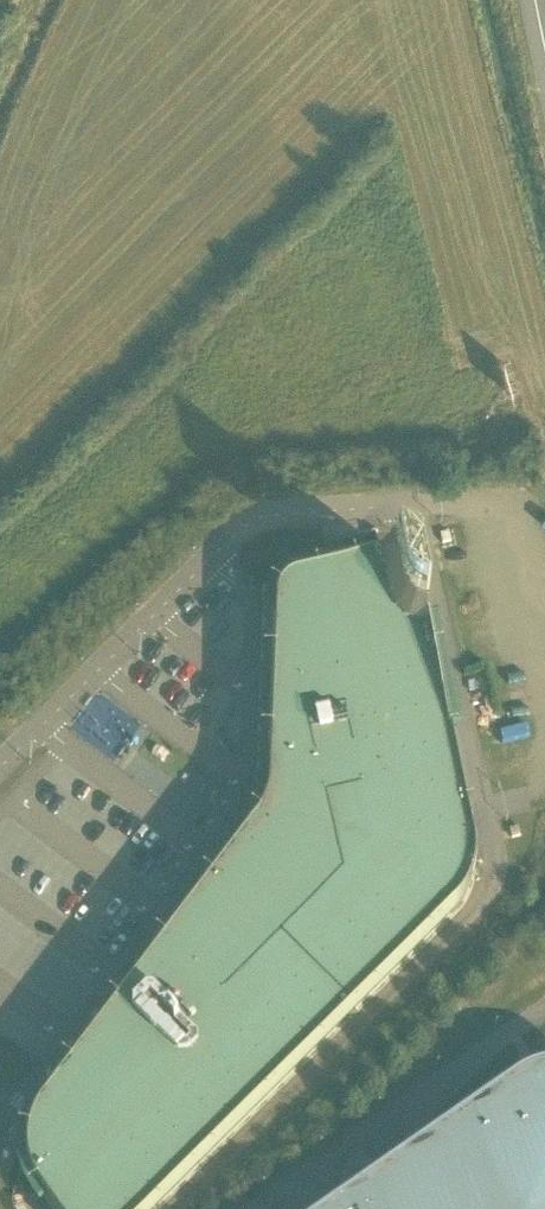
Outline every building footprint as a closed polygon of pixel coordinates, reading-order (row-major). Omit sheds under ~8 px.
[(25,1157),(25,1164),(27,1171),(28,1178),(29,1179),(32,1186),(36,1193),(46,1208),(47,1208),(159,1208),(455,914),(460,908),(465,901),(468,894),(471,886),(473,878),(474,869),(474,861),(474,853),(450,740),(450,737),(448,737),(425,629),(426,629),(427,629),(427,626),(418,586),(417,581),(414,576),(412,573),(409,571),(406,568),(403,566),(399,565),(395,564),(392,564),(388,564),(386,564),(382,565),(381,565),(378,566),(360,570),(358,570),(335,575),(297,583),(292,584),(288,586),(284,589),(281,592),(278,596),(276,600),(275,605),(274,609),(274,619),(272,677),(270,719),(269,757),(268,778),(268,785),(267,793),(266,800),(264,807),(261,814),(258,821),(254,827),(249,833),(233,854),(174,932),(91,1040),(45,1101),(40,1108),(35,1116),(31,1124),(28,1130),(26,1137),(25,1144),(25,1151),(25,1157)] [(536,1075),(531,1077),(528,1078),(515,1085),(504,1092),(477,1111),(461,1122),(449,1130),(416,1154),(383,1176),(374,1183),(370,1177),(370,1176),(371,1174),(374,1171),(373,1171),(370,1174),(364,1168),(359,1162),(362,1159),(361,1158),(350,1169),(346,1173),(343,1178),(341,1183),(340,1188),(339,1194),(339,1200),(340,1202),(342,1205),(339,1207),(336,1208),(544,1208),(544,1073),(536,1075)]
